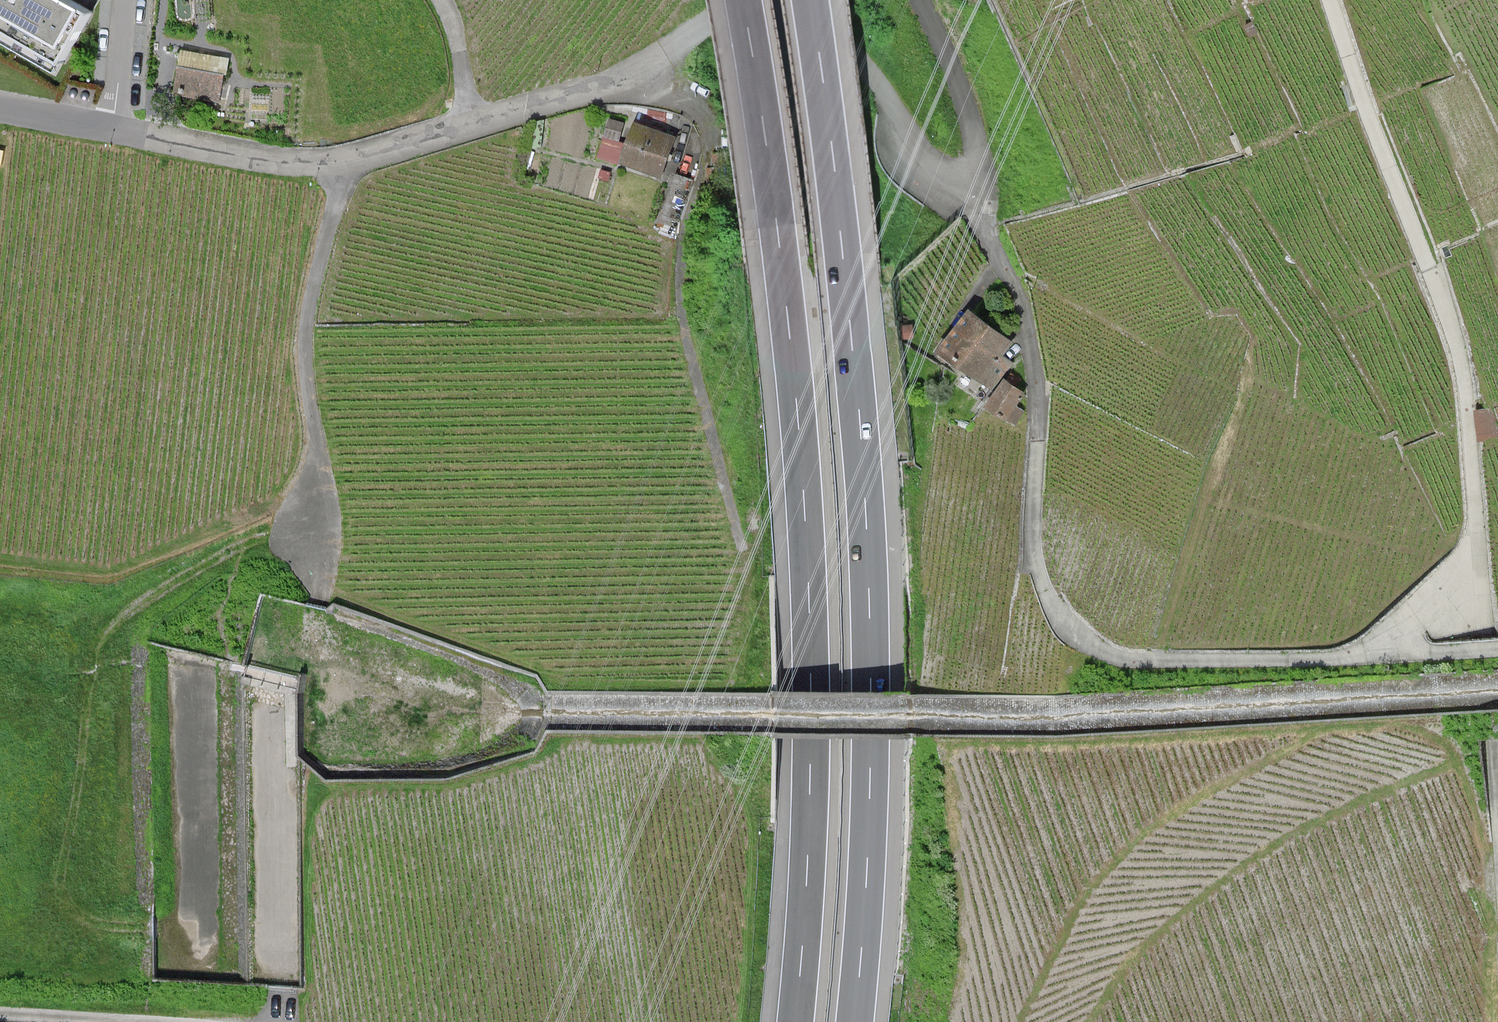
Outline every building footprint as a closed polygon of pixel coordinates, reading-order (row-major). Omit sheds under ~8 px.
[(57,47),(81,8),(67,0),(0,0),(0,12),(57,47)] [(216,102),(221,75),(176,66),(171,94),(216,102)] [(636,125),(623,164),(659,176),(672,137),(652,130),(636,125)] [(1012,343),(968,312),(955,330),(940,352),(993,388),(1010,363),(1002,357),(1012,343)] [(914,339),(913,325),(900,325),(902,340),(914,339)] [(1026,393),(1005,379),(993,388),(984,408),(1015,426),(1025,411),(1017,406),(1026,393)] [(1474,411),(1478,442),(1497,437),(1497,433),(1492,409),(1474,411)]
